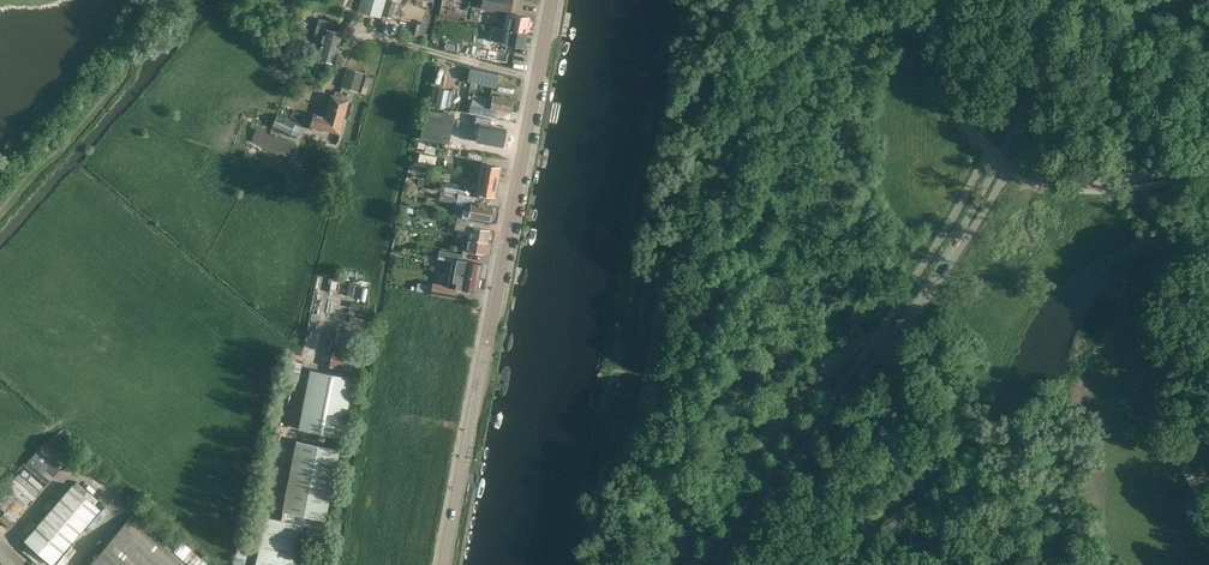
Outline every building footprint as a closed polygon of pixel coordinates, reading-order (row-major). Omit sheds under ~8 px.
[(383,13),(382,16),(392,18),(397,1),(393,0),(367,0),(363,13),(371,16),(373,9),(383,13)] [(509,14),(510,14),(512,0),(467,0),(467,1),(489,5),(488,9),(493,10),(492,11),(509,14)] [(529,18),(510,14),(509,14),(506,29),(526,33),(529,18)] [(476,37),(479,25),(472,24),(469,36),(476,37)] [(342,33),(324,28),(318,27),(317,33),(322,35),(319,47),(310,45),(308,55),(316,57),(316,59),(316,62),(323,65),(324,61),(334,64),(342,33)] [(526,33),(506,29),(503,44),(523,48),(526,33)] [(465,54),(467,46),(464,45),(465,39),(454,37),(451,51),(465,54)] [(358,92),(363,72),(346,68),(341,87),(358,92)] [(496,88),(499,75),(470,68),(467,81),(496,88)] [(433,100),(452,104),(454,90),(435,86),(433,100)] [(349,99),(342,97),(343,93),(335,91),(334,95),(330,94),(324,116),(313,113),(309,126),(340,135),(349,99)] [(512,99),(491,95),(489,108),(510,112),(512,99)] [(484,116),(485,108),(470,105),(469,113),(484,116)] [(449,144),(455,114),(425,109),(419,138),(449,144)] [(269,123),(271,116),(271,115),(258,111),(255,118),(269,123)] [(300,121),(301,115),(291,112),(289,119),(300,121)] [(276,116),(275,118),(273,117),(270,124),(272,125),(275,127),(274,128),(295,138),(300,126),(276,116)] [(489,120),(479,118),(478,125),(483,126),(480,142),(502,146),(506,130),(488,126),(489,120)] [(295,143),(255,129),(251,141),(291,154),(295,143)] [(338,151),(340,142),(332,140),(330,149),(338,151)] [(482,162),(484,154),(470,151),(469,159),(482,162)] [(264,167),(272,169),(275,160),(267,158),(264,167)] [(278,172),(284,173),(285,169),(293,172),(297,160),(289,158),(287,164),(281,162),(278,172)] [(500,167),(480,164),(477,178),(497,182),(500,167)] [(497,182),(477,178),(474,192),(494,196),(497,182)] [(473,202),(474,196),(463,195),(465,186),(445,183),(444,192),(441,192),(439,200),(464,205),(463,210),(469,210),(467,218),(469,218),(469,219),(485,222),(485,220),(489,221),(492,206),(473,202)] [(485,222),(469,219),(457,217),(455,223),(463,225),(462,229),(469,231),(467,238),(487,242),(490,230),(484,229),(485,222)] [(487,242),(467,238),(465,251),(466,251),(465,257),(475,259),(476,253),(485,255),(487,242)] [(483,264),(462,260),(463,254),(457,253),(458,248),(451,247),(450,252),(439,250),(437,259),(446,261),(444,271),(451,272),(450,273),(460,275),(480,278),(483,264)] [(478,292),(480,278),(460,275),(459,282),(451,280),(450,286),(432,283),(431,285),(417,283),(416,292),(430,294),(455,299),(456,289),(478,292)] [(346,293),(353,295),(357,283),(350,281),(346,293)] [(356,297),(364,299),(368,286),(360,284),(356,297)] [(336,331),(330,365),(360,370),(362,356),(347,354),(350,333),(336,331)] [(353,378),(310,369),(298,429),(341,438),(353,378)] [(44,488),(68,456),(46,439),(26,465),(39,476),(35,481),(44,488)] [(283,512),(281,520),(303,525),(306,526),(303,542),(323,546),(327,522),(324,521),(339,449),(296,440),(282,511),(283,512)] [(29,506),(40,486),(18,474),(7,494),(29,506)] [(52,564),(72,541),(100,509),(72,485),(24,540),(52,564)] [(280,564),(295,564),(303,525),(281,520),(265,517),(255,564),(272,564),(272,563),(280,564)] [(180,540),(171,552),(131,520),(95,564),(211,564),(180,540)] [(249,548),(237,545),(233,564),(245,564),(249,548)]
